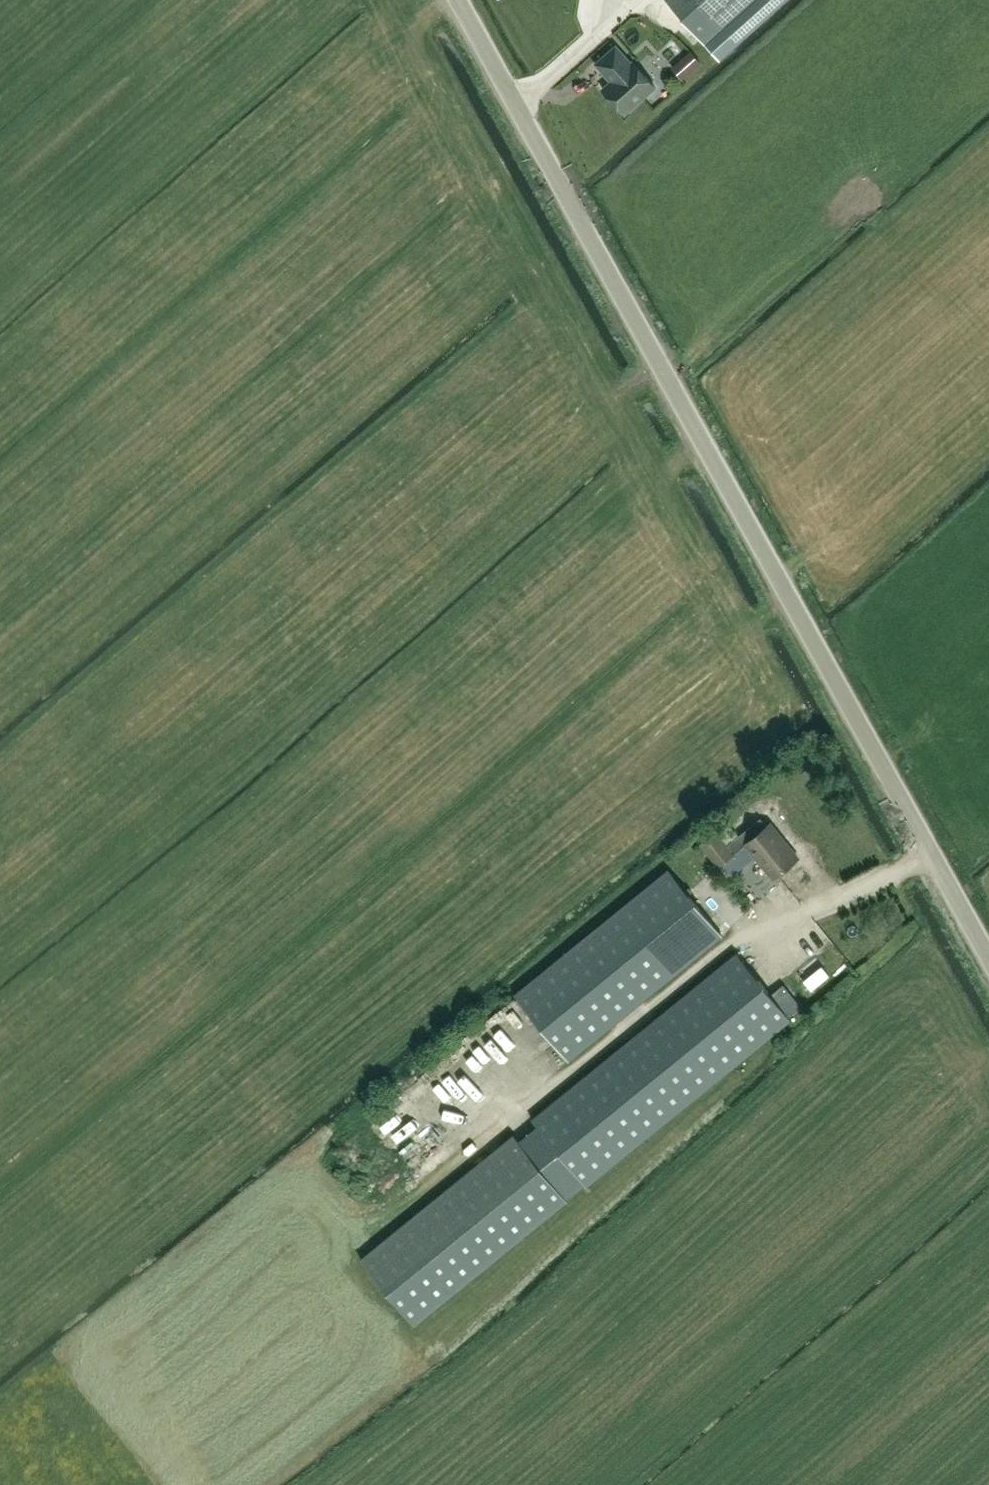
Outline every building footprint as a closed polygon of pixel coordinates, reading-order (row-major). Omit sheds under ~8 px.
[(703,43),(751,0),(665,0),(703,43)] [(596,64),(611,81),(602,89),(624,114),(654,87),(633,62),(630,64),(615,47),(596,64)] [(681,79),(700,58),(689,49),(671,70),(681,79)] [(725,819),(714,827),(722,839),(734,830),(725,819)] [(700,843),(718,865),(744,845),(772,879),(798,858),(769,823),(750,839),(744,832),(726,846),(715,832),(700,843)] [(515,994),(568,1060),(721,935),(667,870),(515,994)] [(531,1120),(585,1186),(789,1019),(736,953),(531,1120)] [(492,1007),(499,1025),(521,1018),(514,999),(492,1007)] [(543,1033),(527,1048),(536,1058),(553,1043),(543,1033)] [(414,1325),(566,1201),(512,1135),(360,1260),(414,1325)]
